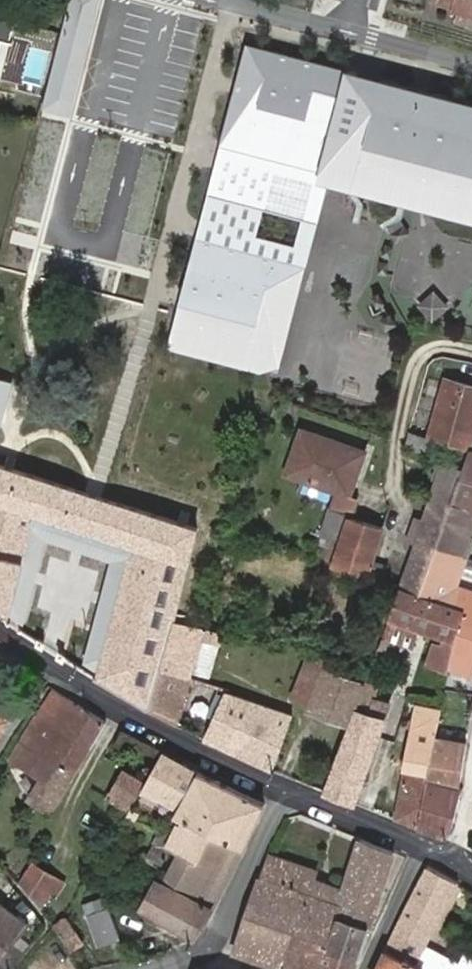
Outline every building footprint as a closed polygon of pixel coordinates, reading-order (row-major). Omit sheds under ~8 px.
[(454,20),(471,25),(471,0),(433,0),(432,1),(457,9),(454,20)] [(383,77),(367,73),(345,67),(246,42),(236,82),(234,87),(233,93),(220,142),(217,155),(213,169),(199,222),(197,229),(195,237),(182,288),(180,295),(177,308),(169,336),(267,362),(319,167),(412,191),(471,206),(471,101),(383,77)] [(1,408),(8,379),(0,377),(0,408),(1,408)] [(425,436),(465,449),(471,424),(471,385),(444,377),(425,436)] [(302,429),(286,474),(350,496),(366,453),(302,429)] [(469,450),(461,471),(459,476),(471,481),(471,451),(469,450)] [(102,497),(0,464),(0,587),(14,593),(34,513),(92,533),(102,497)] [(459,476),(461,471),(443,466),(425,520),(471,535),(471,481),(459,476)] [(196,526),(102,497),(92,533),(131,546),(118,596),(145,602),(151,582),(183,589),(196,526)] [(373,561),(383,528),(330,512),(322,538),(330,540),(341,544),(334,566),(368,577),(373,561)] [(415,547),(425,520),(414,516),(405,543),(415,547)] [(425,520),(415,547),(401,588),(421,595),(437,547),(468,556),(471,546),(471,535),(425,520)] [(330,540),(323,562),(334,566),(341,544),(330,540)] [(421,595),(463,609),(456,640),(471,646),(471,589),(457,585),(468,556),(437,547),(421,595)] [(373,561),(368,577),(383,582),(388,566),(373,561)] [(174,621),(183,589),(151,582),(145,602),(118,596),(115,609),(97,678),(148,708),(161,664),(174,621)] [(421,595),(401,588),(389,619),(420,629),(435,634),(456,640),(463,609),(421,595)] [(221,632),(174,621),(161,664),(192,676),(203,639),(219,643),(221,632)] [(420,629),(394,621),(388,639),(414,647),(420,629)] [(456,641),(435,634),(428,663),(449,669),(450,666),(456,641)] [(456,641),(450,666),(471,673),(471,646),(456,641)] [(350,723),(355,709),(370,669),(310,654),(292,697),(317,711),(350,723)] [(178,725),(192,676),(161,664),(148,708),(178,725)] [(49,723),(90,747),(105,721),(52,688),(36,714),(49,723)] [(207,739),(273,768),(292,715),(230,692),(207,739)] [(369,713),(355,709),(350,723),(380,734),(392,702),(375,698),(369,713)] [(435,736),(440,710),(417,705),(412,732),(435,736)] [(51,813),(72,776),(33,750),(49,723),(36,714),(10,760),(39,780),(27,798),(51,813)] [(72,776),(90,747),(49,723),(33,750),(72,776)] [(380,734),(350,723),(324,790),(354,802),(380,734)] [(412,732),(395,818),(418,826),(427,778),(435,736),(412,732)] [(427,778),(458,790),(467,742),(435,736),(427,778)] [(178,806),(197,772),(162,752),(143,785),(178,806)] [(112,793),(130,804),(142,782),(125,772),(112,793)] [(210,831),(242,845),(262,805),(197,772),(178,806),(156,845),(154,844),(146,859),(160,867),(171,849),(178,853),(179,851),(196,859),(210,831)] [(418,826),(440,835),(450,829),(461,792),(458,790),(427,778),(418,826)] [(127,811),(130,804),(112,793),(108,800),(127,811)] [(126,816),(135,821),(139,813),(131,808),(126,816)] [(126,816),(122,824),(130,829),(135,821),(126,816)] [(155,876),(140,906),(193,937),(211,909),(242,845),(210,831),(196,859),(179,851),(178,853),(164,881),(155,876)] [(313,878),(316,869),(268,854),(246,915),(293,930),(327,941),(337,915),(367,925),(392,853),(359,839),(341,888),(313,878)] [(42,908),(61,880),(34,864),(20,885),(42,908)] [(423,968),(425,968),(450,968),(451,966),(422,950),(454,883),(426,868),(387,949),(423,968)] [(95,874),(92,879),(98,883),(101,877),(95,874)] [(108,907),(104,896),(92,901),(95,911),(108,907)] [(0,904),(0,956),(26,926),(0,904)] [(108,907),(95,911),(86,914),(98,946),(119,939),(108,907)] [(293,930),(246,915),(233,951),(281,967),(293,930)] [(356,956),(367,925),(337,915),(327,941),(325,946),(356,956)] [(64,917),(51,924),(66,947),(78,941),(64,917)] [(356,956),(325,946),(327,941),(293,930),(281,967),(288,968),(352,968),(356,956)] [(377,968),(422,968),(423,968),(387,949),(377,968)]
